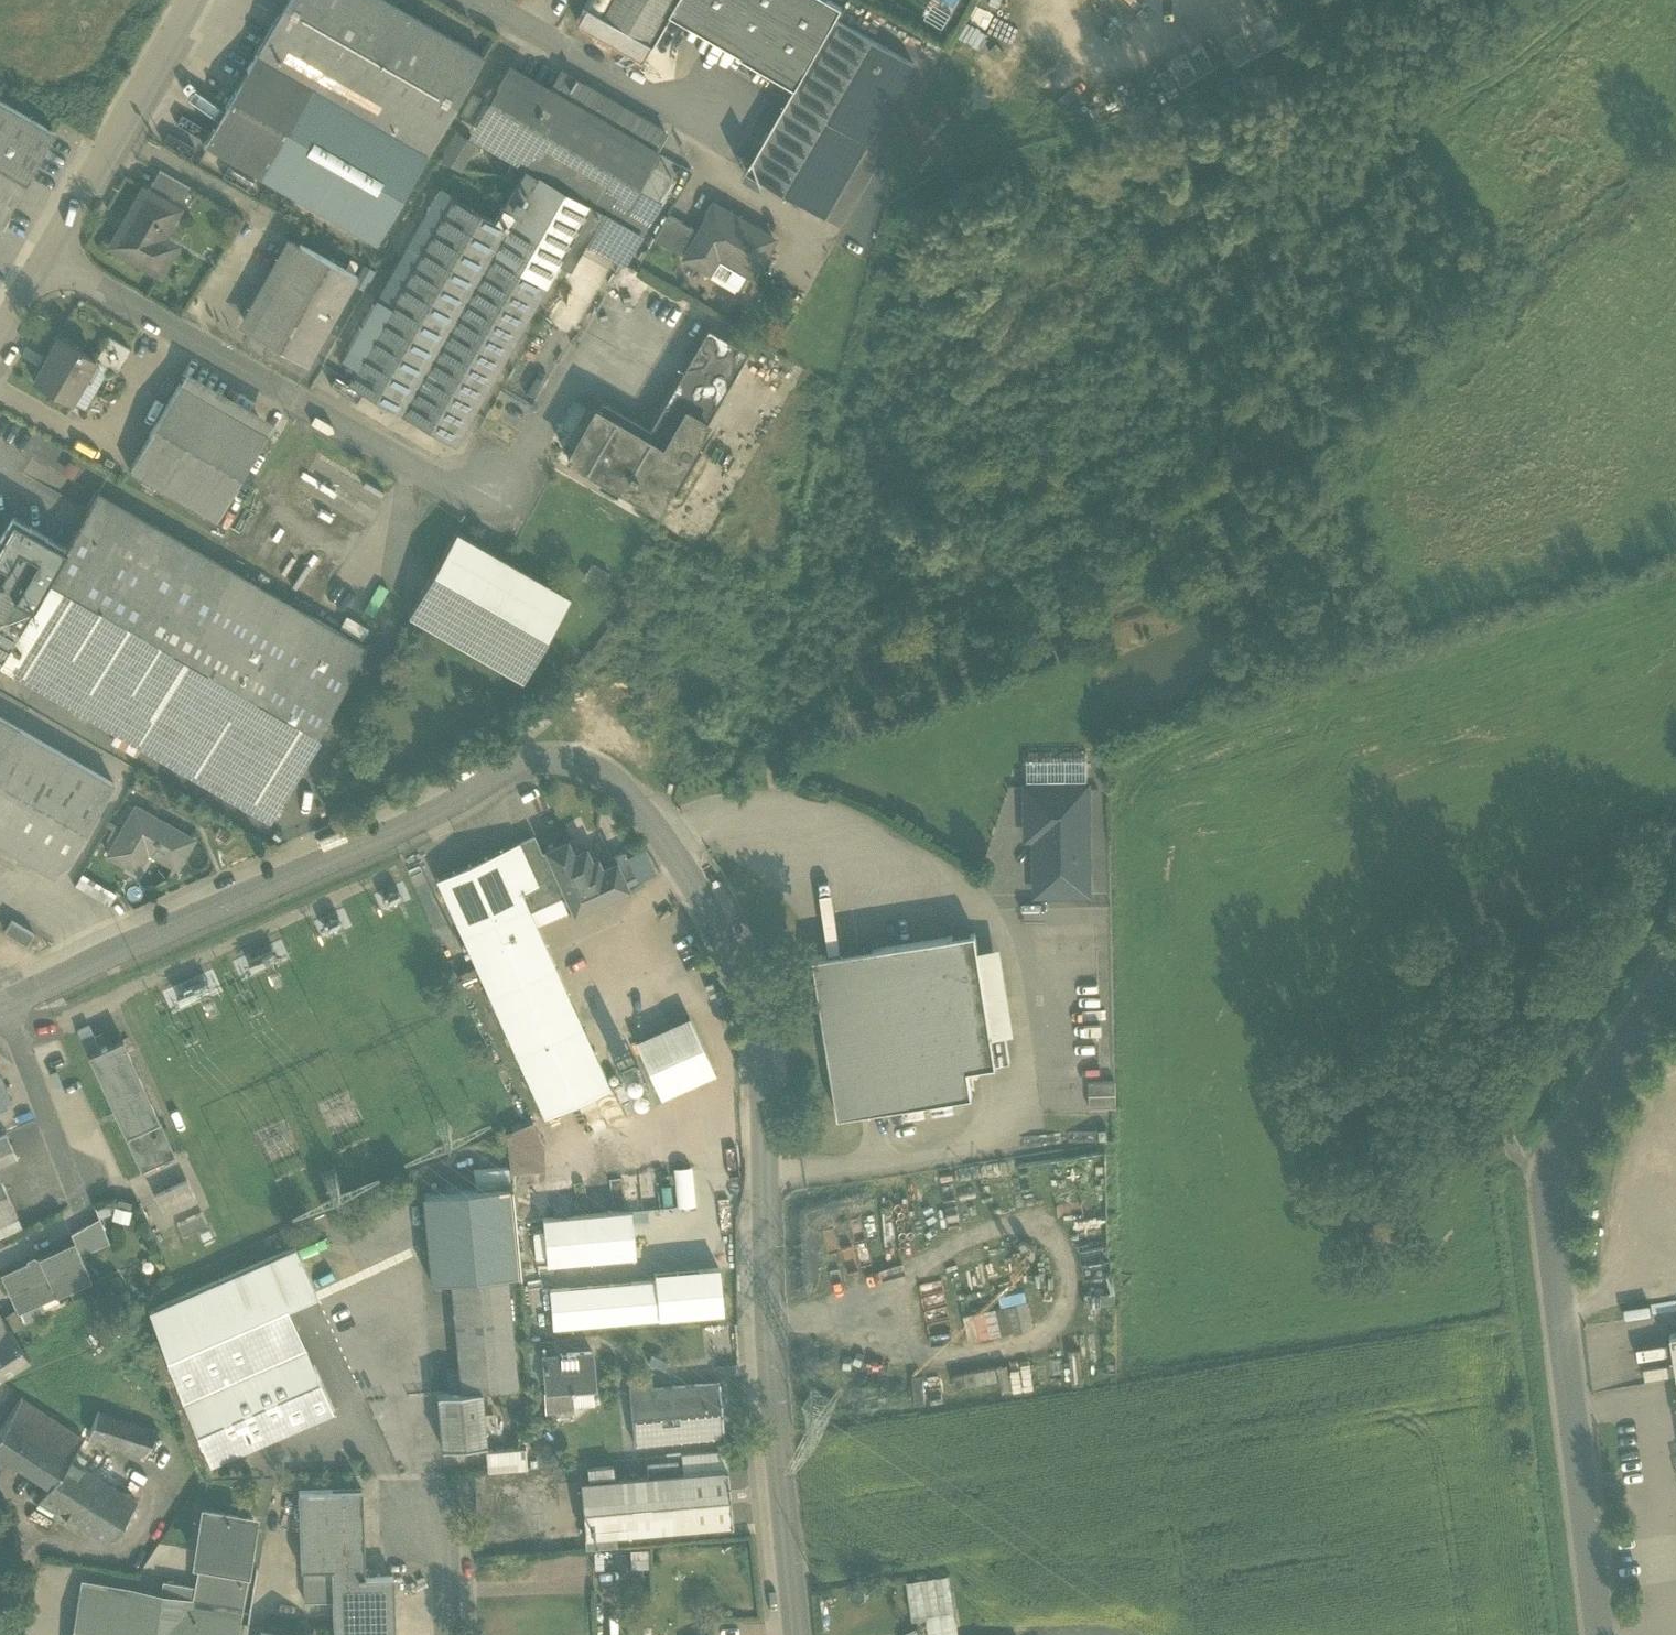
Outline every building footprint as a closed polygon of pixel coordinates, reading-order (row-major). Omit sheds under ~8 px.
[(385,0),(287,0),(256,53),(270,62),(428,152),(483,57),(385,0)] [(584,8),(649,45),(671,7),(675,0),(588,0),(584,8)] [(831,0),(675,0),(671,7),(800,80),(836,18),(835,18),(842,6),(831,0)] [(649,45),(584,8),(576,21),(577,24),(589,31),(590,35),(594,34),(606,41),(607,45),(611,43),(617,47),(618,51),(627,56),(631,55),(638,59),(641,58),(649,45)] [(800,80),(748,172),(825,216),(913,62),(836,18),(800,80)] [(256,53),(256,54),(251,62),(265,70),(270,62),(256,53)] [(428,152),(270,62),(265,70),(251,62),(250,64),(298,91),(288,109),(298,115),(412,180),(428,152)] [(298,91),(250,64),(203,145),(262,178),(298,115),(288,109),(298,91)] [(548,95),(507,72),(476,127),(506,144),(501,154),(511,160),(548,95)] [(511,160),(526,169),(589,205),(602,213),(618,222),(657,152),(656,152),(667,134),(561,73),(551,91),(548,95),(511,160)] [(0,101),(0,225),(53,132),(0,101)] [(456,133),(441,159),(460,169),(475,144),(456,133)] [(589,205),(526,169),(514,189),(533,199),(521,218),(502,207),(494,221),(558,258),(589,205)] [(189,188),(159,170),(152,183),(182,200),(189,188)] [(177,209),(142,189),(110,245),(159,273),(171,253),(158,245),(177,209)] [(514,189),(502,207),(521,218),(533,199),(514,189)] [(558,258),(453,198),(349,382),(454,442),(558,258)] [(776,238),(717,204),(687,257),(711,270),(719,255),(754,275),(776,238)] [(589,205),(558,258),(572,266),(602,213),(589,205)] [(694,228),(670,213),(655,238),(680,253),(694,228)] [(356,276),(301,244),(250,332),(306,364),(356,276)] [(745,350),(707,328),(644,437),(595,409),(567,457),(654,508),(745,350)] [(130,349),(109,337),(102,348),(124,360),(130,349)] [(96,359),(59,338),(34,381),(71,402),(96,359)] [(124,360),(102,348),(96,359),(117,371),(124,360)] [(179,383),(129,469),(216,520),(266,433),(179,383)] [(291,439),(287,447),(307,457),(287,496),(361,534),(385,488),(291,439)] [(0,661),(0,666),(115,732),(139,746),(210,787),(267,820),(365,647),(308,615),(309,615),(97,493),(65,548),(0,661)] [(0,535),(0,661),(65,548),(11,517),(0,535)] [(570,597),(455,531),(407,615),(522,681),(570,597)] [(591,563),(585,574),(604,584),(610,573),(591,563)] [(0,718),(0,844),(51,873),(67,860),(112,783),(0,718)] [(139,746),(115,732),(111,739),(135,753),(139,746)] [(1087,784),(1026,784),(1027,826),(1039,826),(1040,836),(1035,836),(1036,893),(1088,893),(1087,784)] [(1089,784),(1090,838),(1104,838),(1102,784),(1089,784)] [(192,838),(134,805),(106,853),(126,864),(137,845),(175,867),(192,838)] [(609,1087),(529,911),(567,894),(547,850),(541,852),(533,834),(435,878),(544,1116),(609,1087)] [(590,862),(584,848),(571,854),(565,841),(547,850),(567,894),(574,910),(626,887),(623,881),(615,863),(608,865),(600,869),(595,859),(590,862)] [(635,876),(624,852),(606,860),(608,865),(615,863),(623,881),(635,876)] [(976,932),(947,936),(967,1068),(996,1063),(992,1036),(978,948),(976,932)] [(947,936),(813,957),(838,1115),(972,1094),(967,1068),(947,936)] [(1001,945),(978,948),(992,1036),(1006,1034),(1015,1032),(1001,945)] [(107,1016),(84,1026),(91,1043),(115,1032),(107,1016)] [(688,1016),(634,1041),(660,1097),(714,1072),(688,1016)] [(992,1036),(996,1063),(1010,1061),(1006,1034),(992,1036)] [(122,1040),(87,1056),(140,1171),(175,1155),(122,1040)] [(0,1074),(0,1091),(5,1102),(11,1099),(0,1074)] [(531,1121),(506,1132),(510,1171),(544,1168),(543,1148),(531,1121)] [(16,1157),(5,1133),(0,1135),(0,1164),(16,1157)] [(673,1204),(692,1203),(691,1164),(671,1165),(673,1204)] [(505,1165),(473,1168),(475,1185),(507,1183),(505,1165)] [(16,1215),(0,1180),(0,1223),(16,1215)] [(186,1181),(155,1196),(164,1215),(196,1201),(186,1181)] [(430,1283),(450,1281),(506,1276),(519,1275),(511,1187),(422,1195),(430,1283)] [(635,1257),(631,1210),(542,1217),(543,1230),(533,1231),(535,1259),(544,1258),(544,1264),(635,1257)] [(206,1224),(200,1212),(177,1224),(182,1236),(206,1224)] [(0,1223),(0,1237),(22,1227),(16,1215),(0,1223)] [(102,1225),(89,1231),(96,1247),(109,1242),(102,1225)] [(89,1231),(73,1238),(80,1254),(96,1247),(89,1231)] [(70,1244),(3,1274),(20,1309),(86,1279),(70,1244)] [(149,1311),(183,1402),(281,1359),(263,1316),(287,1305),(316,1293),(295,1247),(149,1311)] [(506,1276),(450,1281),(460,1391),(480,1389),(480,1390),(516,1387),(506,1276)] [(1030,1286),(976,1294),(978,1310),(958,1313),(962,1339),(1009,1332),(1007,1319),(1034,1315),(1030,1286)] [(646,1323),(645,1297),(632,1298),(632,1324),(646,1323)] [(658,1297),(645,1297),(646,1323),(646,1324),(659,1323),(658,1297)] [(281,1359),(306,1349),(287,1305),(263,1316),(281,1359)] [(0,1318),(0,1336),(8,1331),(0,1318)] [(0,1336),(0,1379),(30,1361),(10,1330),(8,1331),(0,1336)] [(555,1341),(526,1343),(530,1381),(543,1380),(541,1355),(556,1354),(555,1341)] [(332,1410),(306,1349),(281,1359),(183,1402),(210,1463),(332,1410)] [(556,1354),(541,1355),(543,1380),(545,1410),(572,1408),(572,1406),(593,1405),(591,1385),(594,1385),(591,1351),(556,1354)] [(718,1382),(629,1390),(634,1444),(723,1436),(718,1382)] [(460,1391),(436,1393),(441,1448),(485,1444),(480,1390),(480,1389),(460,1391)] [(10,1391),(0,1407),(10,1413),(20,1398),(10,1391)] [(20,1398),(10,1413),(0,1428),(0,1453),(49,1484),(69,1457),(83,1438),(20,1398)] [(157,1429),(98,1411),(90,1434),(145,1451),(157,1429)] [(525,1446),(485,1450),(487,1471),(526,1468),(525,1446)] [(136,1499),(69,1457),(49,1484),(39,1498),(108,1541),(136,1499)] [(726,1470),(580,1483),(585,1538),(731,1524),(726,1470)] [(364,1578),(361,1490),(298,1491),(300,1570),(331,1569),(333,1634),(394,1634),(392,1577),(364,1578)] [(253,1520),(204,1511),(197,1551),(204,1552),(198,1588),(195,1603),(237,1611),(253,1520)] [(949,1574),(907,1580),(912,1617),(926,1614),(955,1610),(949,1574)] [(198,1588),(163,1582),(161,1598),(195,1603),(198,1588)] [(84,1585),(76,1629),(77,1629),(76,1634),(233,1634),(233,1633),(237,1611),(195,1603),(161,1598),(84,1585)] [(926,1614),(929,1634),(958,1634),(955,1610),(926,1614)]
